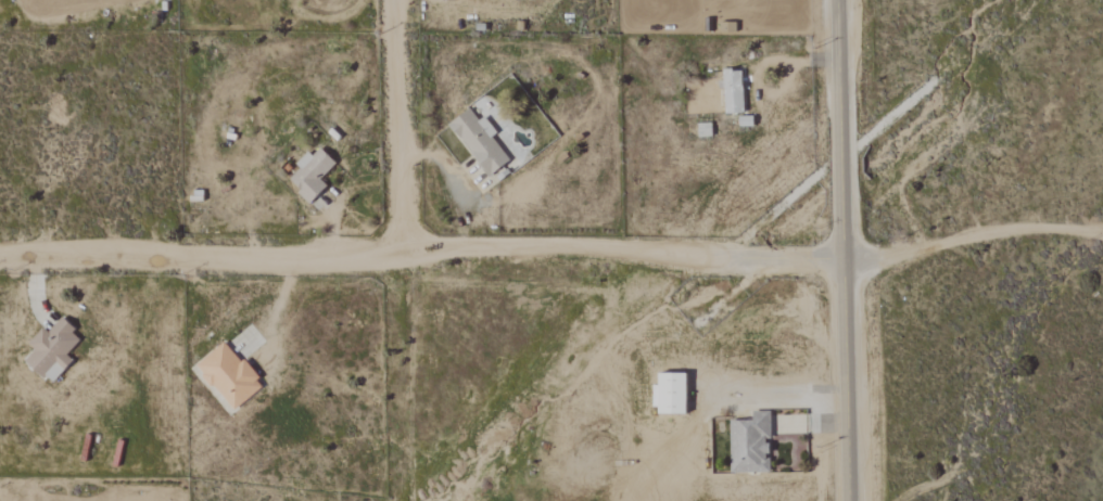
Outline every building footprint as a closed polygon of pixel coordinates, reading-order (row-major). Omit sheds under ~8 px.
[(723,114),(742,113),(741,70),(722,70),(723,114)] [(490,137),(495,133),(483,117),(478,121),(468,109),(447,125),(487,177),(508,161),(490,137)] [(326,187),(319,179),(334,165),(319,149),(311,156),(307,152),(294,164),(299,169),(287,180),(308,203),(326,187)] [(24,361),(50,385),(71,361),(65,355),(81,338),(59,319),(47,333),(41,328),(27,344),(34,350),(24,361)] [(195,365),(231,411),(261,387),(225,342),(195,365)] [(769,472),(769,459),(766,459),(766,439),(769,439),(769,412),(751,412),(751,421),(729,421),(729,473),(769,472)]
